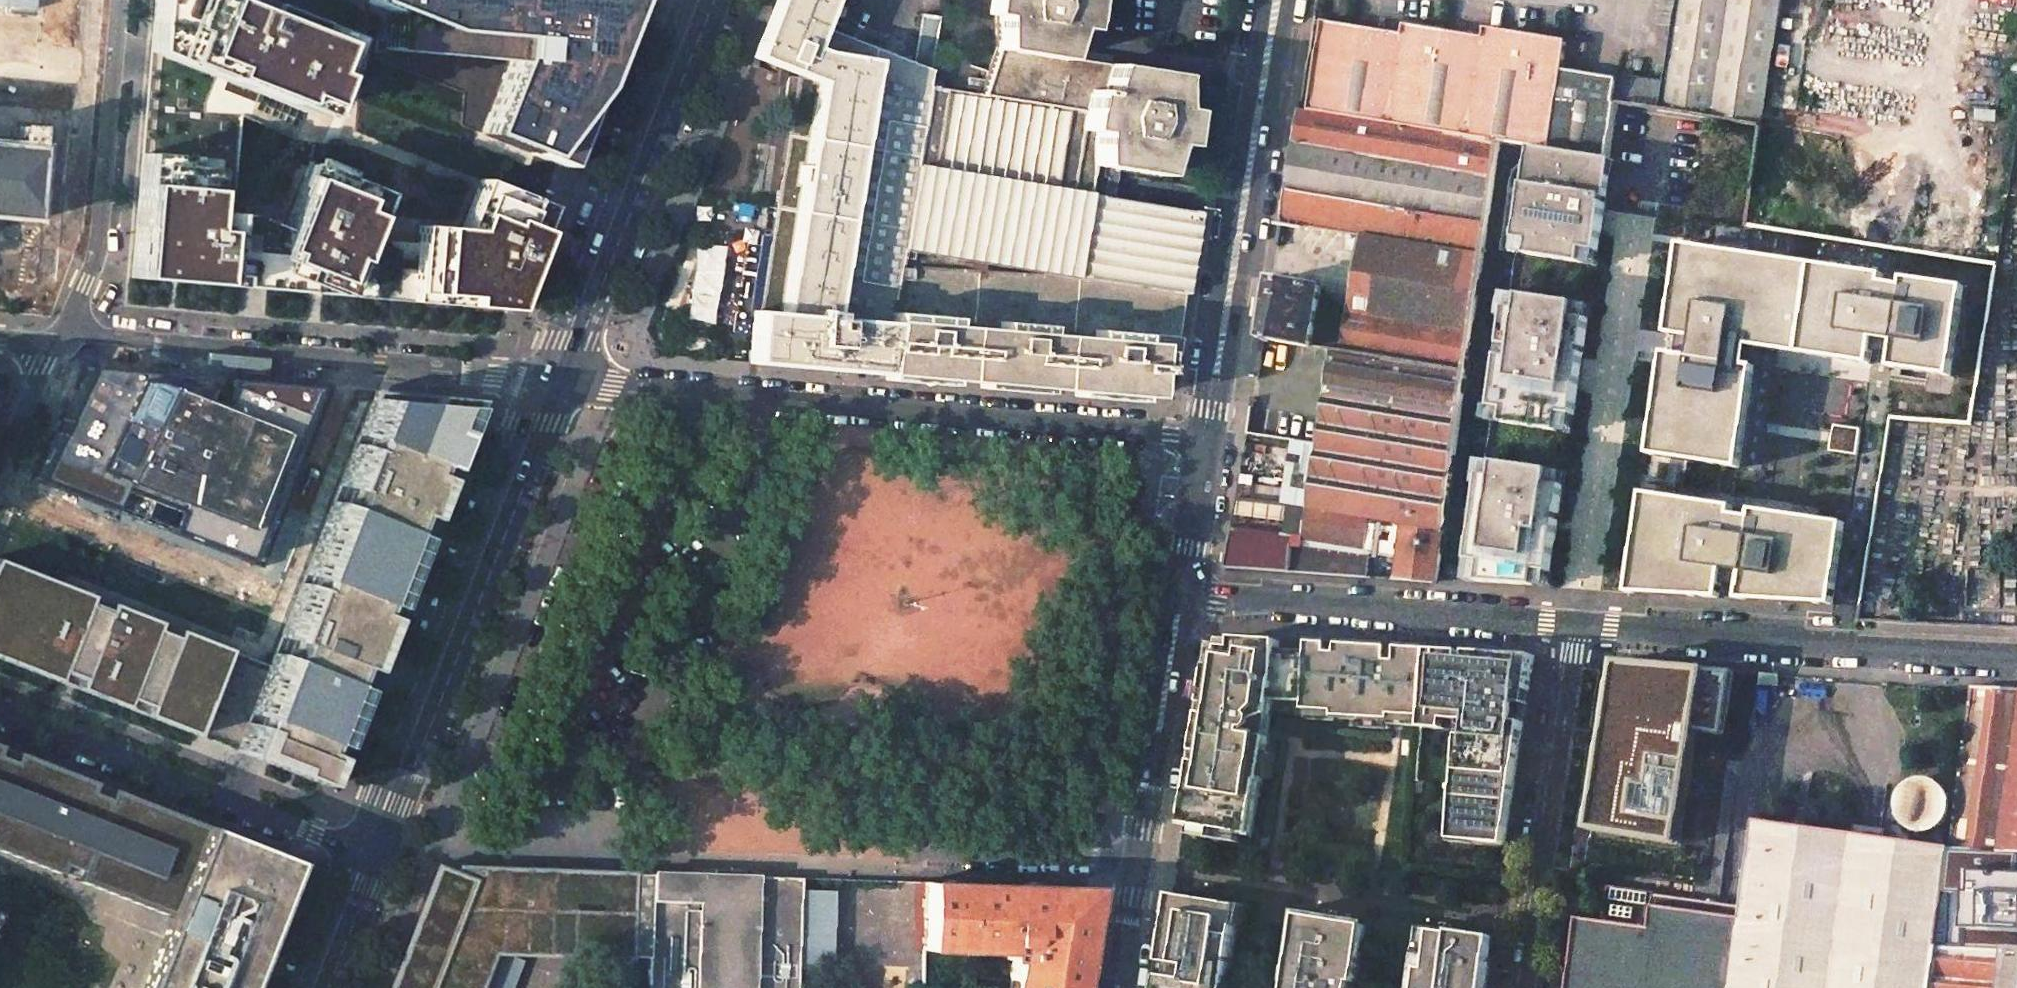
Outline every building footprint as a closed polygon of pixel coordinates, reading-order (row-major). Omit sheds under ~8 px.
[(140,144),(207,149),(206,164),(225,168),(242,91),(157,50),(174,0),(153,0),(140,144)] [(341,32),(252,0),(174,0),(157,50),(242,91),(311,125),(341,32)] [(508,59),(521,0),(348,0),(381,12),(377,48),(508,59)] [(510,55),(508,59),(476,134),(562,167),(613,34),(627,0),(521,0),(510,55)] [(918,157),(929,86),(939,17),(921,14),(913,63),(818,26),(828,0),(774,0),(749,65),(772,74),(775,66),(795,74),(785,135),(918,157)] [(994,49),(979,94),(929,86),(918,157),(901,267),(1072,280),(1076,275),(1183,293),(1197,211),(1089,194),(1093,166),(1157,177),(1173,127),(1174,74),(1062,56),(1078,11),(1078,0),(995,0),(994,49)] [(1308,112),(1498,142),(1531,147),(1606,159),(1615,101),(1663,109),(1761,125),(1782,0),(1681,0),(1667,86),(1563,70),(1568,41),(1485,29),(1483,39),(1442,32),(1404,26),(1402,36),(1349,28),(1323,24),(1308,112)] [(1308,112),(1299,110),(1284,190),(1486,227),(1498,142),(1308,112)] [(751,311),(745,362),(815,369),(858,372),(882,374),(891,315),(894,314),(901,267),(918,157),(785,135),(756,312),(751,311)] [(0,141),(0,216),(31,219),(47,146),(0,141)] [(207,149),(140,144),(129,277),(210,287),(216,214),(217,204),(202,202),(206,164),(207,149)] [(1613,160),(1606,159),(1531,147),(1514,254),(1598,267),(1613,160)] [(358,189),(288,164),(259,243),(333,268),(342,244),(352,248),(367,210),(352,204),(358,189)] [(523,260),(548,206),(474,179),(462,211),(467,213),(463,230),(431,226),(431,233),(426,292),(458,295),(457,302),(502,307),(523,260)] [(1284,190),(1280,222),(1361,235),(1345,336),(1343,353),(1465,373),(1486,227),(1284,190)] [(235,215),(216,214),(210,287),(328,295),(340,270),(333,268),(259,243),(257,238),(239,230),(241,216),(235,215)] [(340,270),(328,295),(457,302),(458,295),(426,292),(431,233),(361,227),(352,248),(342,244),(333,268),(340,270)] [(1881,278),(1679,249),(1666,339),(1691,343),(1689,362),(1663,358),(1648,459),(1737,472),(1752,371),(1744,370),(1747,351),(1868,368),(1871,345),(1892,348),(1888,371),(1950,380),(1963,290),(1901,281),(1900,291),(1879,288),(1881,278)] [(1087,392),(1150,397),(1152,373),(1158,373),(1158,365),(1153,365),(1154,348),(1178,353),(1181,337),(1176,336),(1183,293),(1076,275),(1072,280),(901,267),(894,314),(891,315),(882,374),(936,379),(1015,386),(1087,392)] [(1320,287),(1271,279),(1262,339),(1311,348),(1320,287)] [(1489,422),(1571,433),(1592,306),(1505,293),(1489,422)] [(1345,336),(1328,333),(1325,350),(1333,351),(1343,353),(1345,336)] [(1292,535),(1230,530),(1224,567),(1366,577),(1368,551),(1398,555),(1396,579),(1435,582),(1465,373),(1343,353),(1333,351),(1312,485),(1302,545),(1292,544),(1292,535)] [(339,384),(80,369),(58,419),(11,512),(269,612),(358,385),(339,384)] [(467,400),(370,401),(267,665),(252,660),(220,742),(317,783),(351,694),(366,656),(360,653),(372,624),(378,626),(398,576),(392,574),(396,562),(403,544),(409,546),(467,400)] [(1237,480),(1295,486),(1303,416),(1245,409),(1237,480)] [(1986,436),(1974,422),(1964,431),(1950,423),(1885,415),(1894,465),(1905,466),(1894,486),(1919,464),(1915,488),(1937,512),(1930,526),(1968,547),(1963,557),(1928,563),(1936,567),(1958,591),(1951,597),(1966,595),(1969,568),(1984,576),(1998,564),(1979,543),(1988,542),(1980,499),(1973,513),(1963,511),(1960,498),(1983,478),(1981,469),(1982,469),(1986,436)] [(1483,460),(1465,583),(1552,586),(1567,473),(1483,460)] [(1642,499),(1627,599),(1718,604),(1722,578),(1742,580),(1738,604),(1830,607),(1842,529),(1751,516),(1750,524),(1730,521),(1731,513),(1692,507),(1642,499)] [(226,650),(61,585),(0,561),(0,660),(54,680),(58,669),(78,678),(77,682),(195,731),(226,650)] [(1213,637),(1183,824),(1193,825),(1191,835),(1243,844),(1244,834),(1251,835),(1260,781),(1262,782),(1275,700),(1305,699),(1305,707),(1335,709),(1334,714),(1392,719),(1392,714),(1422,717),(1428,649),(1313,643),(1313,651),(1284,650),(1284,641),(1213,637)] [(1459,651),(1428,649),(1422,717),(1421,727),(1440,729),(1441,718),(1462,720),(1469,721),(1468,736),(1460,735),(1457,778),(1465,779),(1463,796),(1455,795),(1453,818),(1461,818),(1459,840),(1506,844),(1534,655),(1519,654),(1467,651),(1467,660),(1459,659),(1459,651)] [(220,742),(252,660),(226,650),(195,731),(220,742)] [(1730,672),(1615,663),(1589,825),(1681,844),(1687,726),(1721,733),(1730,672)] [(1760,673),(1758,685),(1778,686),(1779,674),(1760,673)] [(1972,686),(1971,692),(1949,853),(1980,853),(2016,854),(2016,689),(1972,686)] [(1468,736),(1469,721),(1462,720),(1461,731),(1460,735),(1468,736)] [(0,746),(0,847),(40,862),(173,917),(145,987),(235,987),(242,971),(286,861),(0,746)] [(1893,804),(1895,814),(1900,823),(1909,829),(1919,832),(1930,831),(1939,825),(1946,816),(1949,805),(1947,794),(1941,785),(1931,778),(1920,777),(1910,779),(1901,785),(1896,793),(1893,804)] [(1465,779),(1457,778),(1455,795),(1463,796),(1465,779)] [(1461,818),(1453,818),(1452,839),(1459,840),(1461,818)] [(1718,916),(1708,987),(1933,987),(1938,948),(1946,888),(1949,853),(1754,820),(1740,919),(1718,916)] [(1974,889),(1980,853),(1949,853),(1946,888),(1974,889)] [(535,936),(534,954),(631,957),(631,954),(649,954),(652,874),(633,873),(633,872),(494,867),(494,870),(455,869),(454,872),(435,865),(388,987),(479,987),(500,934),(535,936)] [(652,873),(652,874),(649,954),(648,987),(795,987),(796,960),(798,896),(799,877),(652,873)] [(924,882),(922,950),(1007,953),(1007,961),(1014,961),(1010,987),(1076,987),(1092,888),(924,882)] [(1648,927),(1651,905),(1652,906),(1654,893),(1609,886),(1603,921),(1648,927)] [(1232,986),(1226,985),(1235,926),(1241,927),(1244,906),(1171,895),(1156,987),(1231,987),(1232,986)] [(824,897),(798,896),(796,960),(820,961),(824,897)] [(1576,917),(1566,987),(1708,987),(1718,916),(1652,906),(1651,905),(1648,927),(1603,921),(1576,917)] [(1297,914),(1286,987),(1350,987),(1351,982),(1355,983),(1365,925),(1297,914)] [(1492,937),(1450,930),(1420,928),(1416,952),(1428,954),(1427,959),(1415,957),(1411,987),(1485,987),(1492,937)] [(1938,948),(1933,987),(2016,987),(2016,952),(1999,951),(1938,948)] [(482,987),(514,987),(524,961),(497,949),(482,987)]
